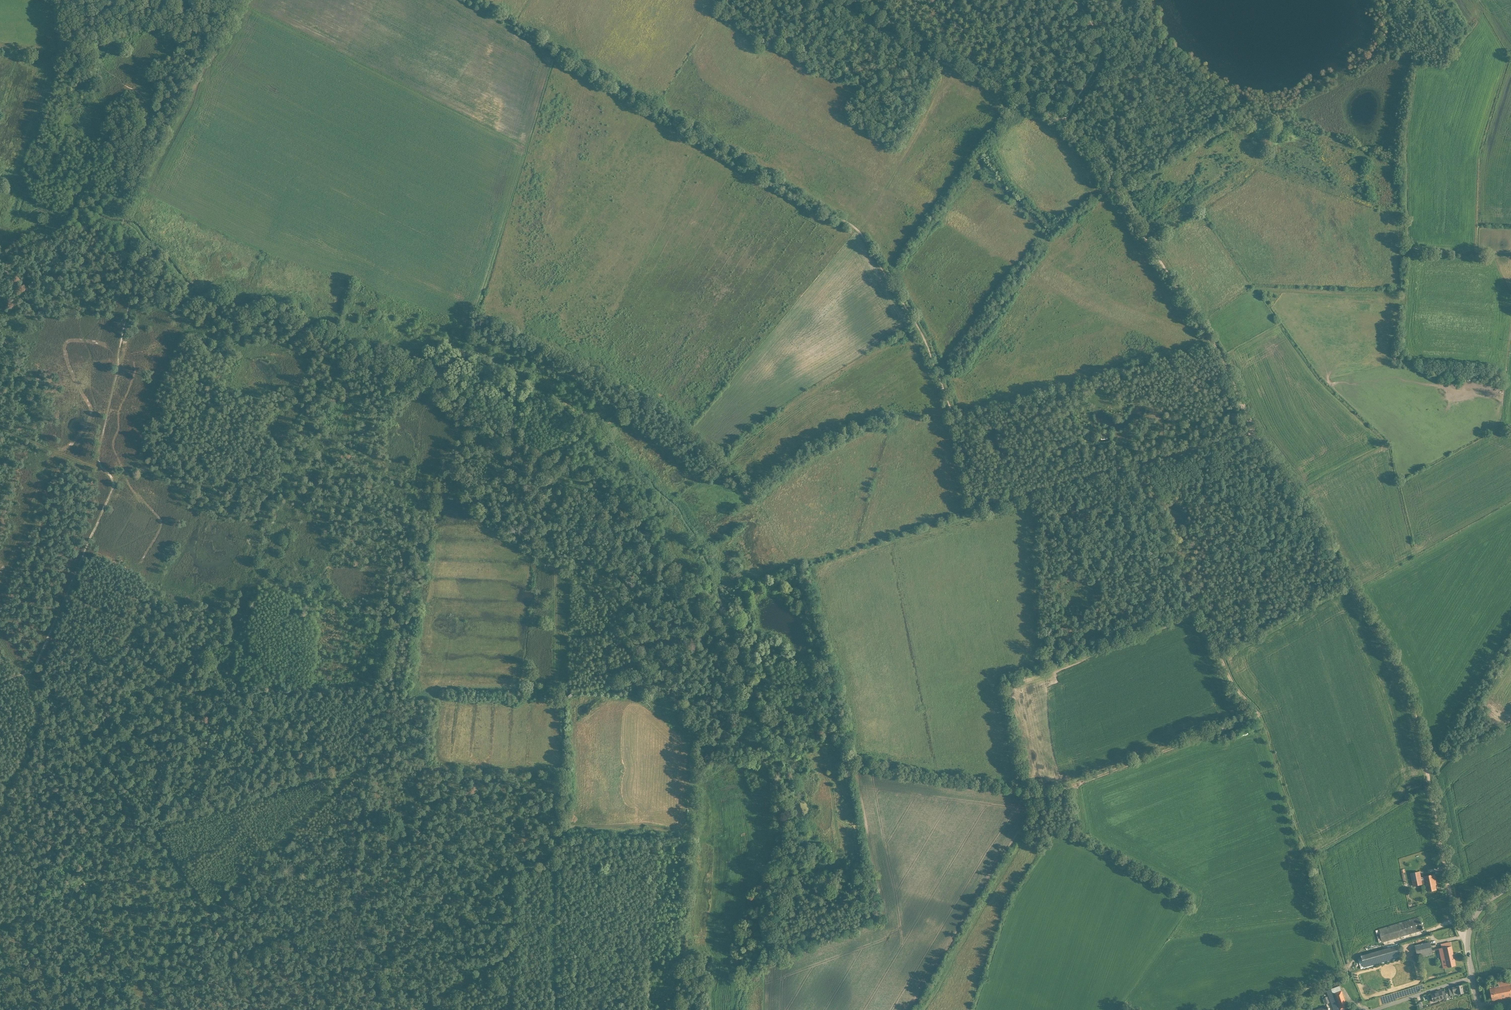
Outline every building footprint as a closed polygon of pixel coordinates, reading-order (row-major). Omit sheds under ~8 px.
[(1427,891),(1432,890),(1436,889),(1434,882),(1435,882),(1434,874),(1425,876),(1426,880),(1422,881),(1420,872),(1411,874),(1413,886),(1426,884),(1427,891)] [(1423,930),(1419,920),(1418,917),(1378,929),(1382,942),(1423,930)] [(1423,943),(1414,945),(1416,954),(1417,958),(1418,958),(1433,954),(1430,941),(1423,943)] [(1439,948),(1442,963),(1443,968),(1456,965),(1450,942),(1440,944),(1441,948),(1439,948)] [(1364,968),(1402,957),(1399,945),(1361,955),(1362,960),(1364,968)] [(1488,984),(1492,999),(1495,999),(1495,1000),(1510,996),(1510,983),(1510,979),(1488,984)] [(1331,989),(1339,1009),(1347,1007),(1340,985),(1331,989)] [(1458,994),(1463,993),(1462,985),(1452,987),(1452,988),(1449,988),(1450,996),(1454,995),(1453,991),(1457,990),(1458,994)] [(1441,990),(1431,993),(1432,997),(1432,998),(1434,1002),(1444,998),(1444,1000),(1446,999),(1445,992),(1445,991),(1441,992),(1441,990)]
